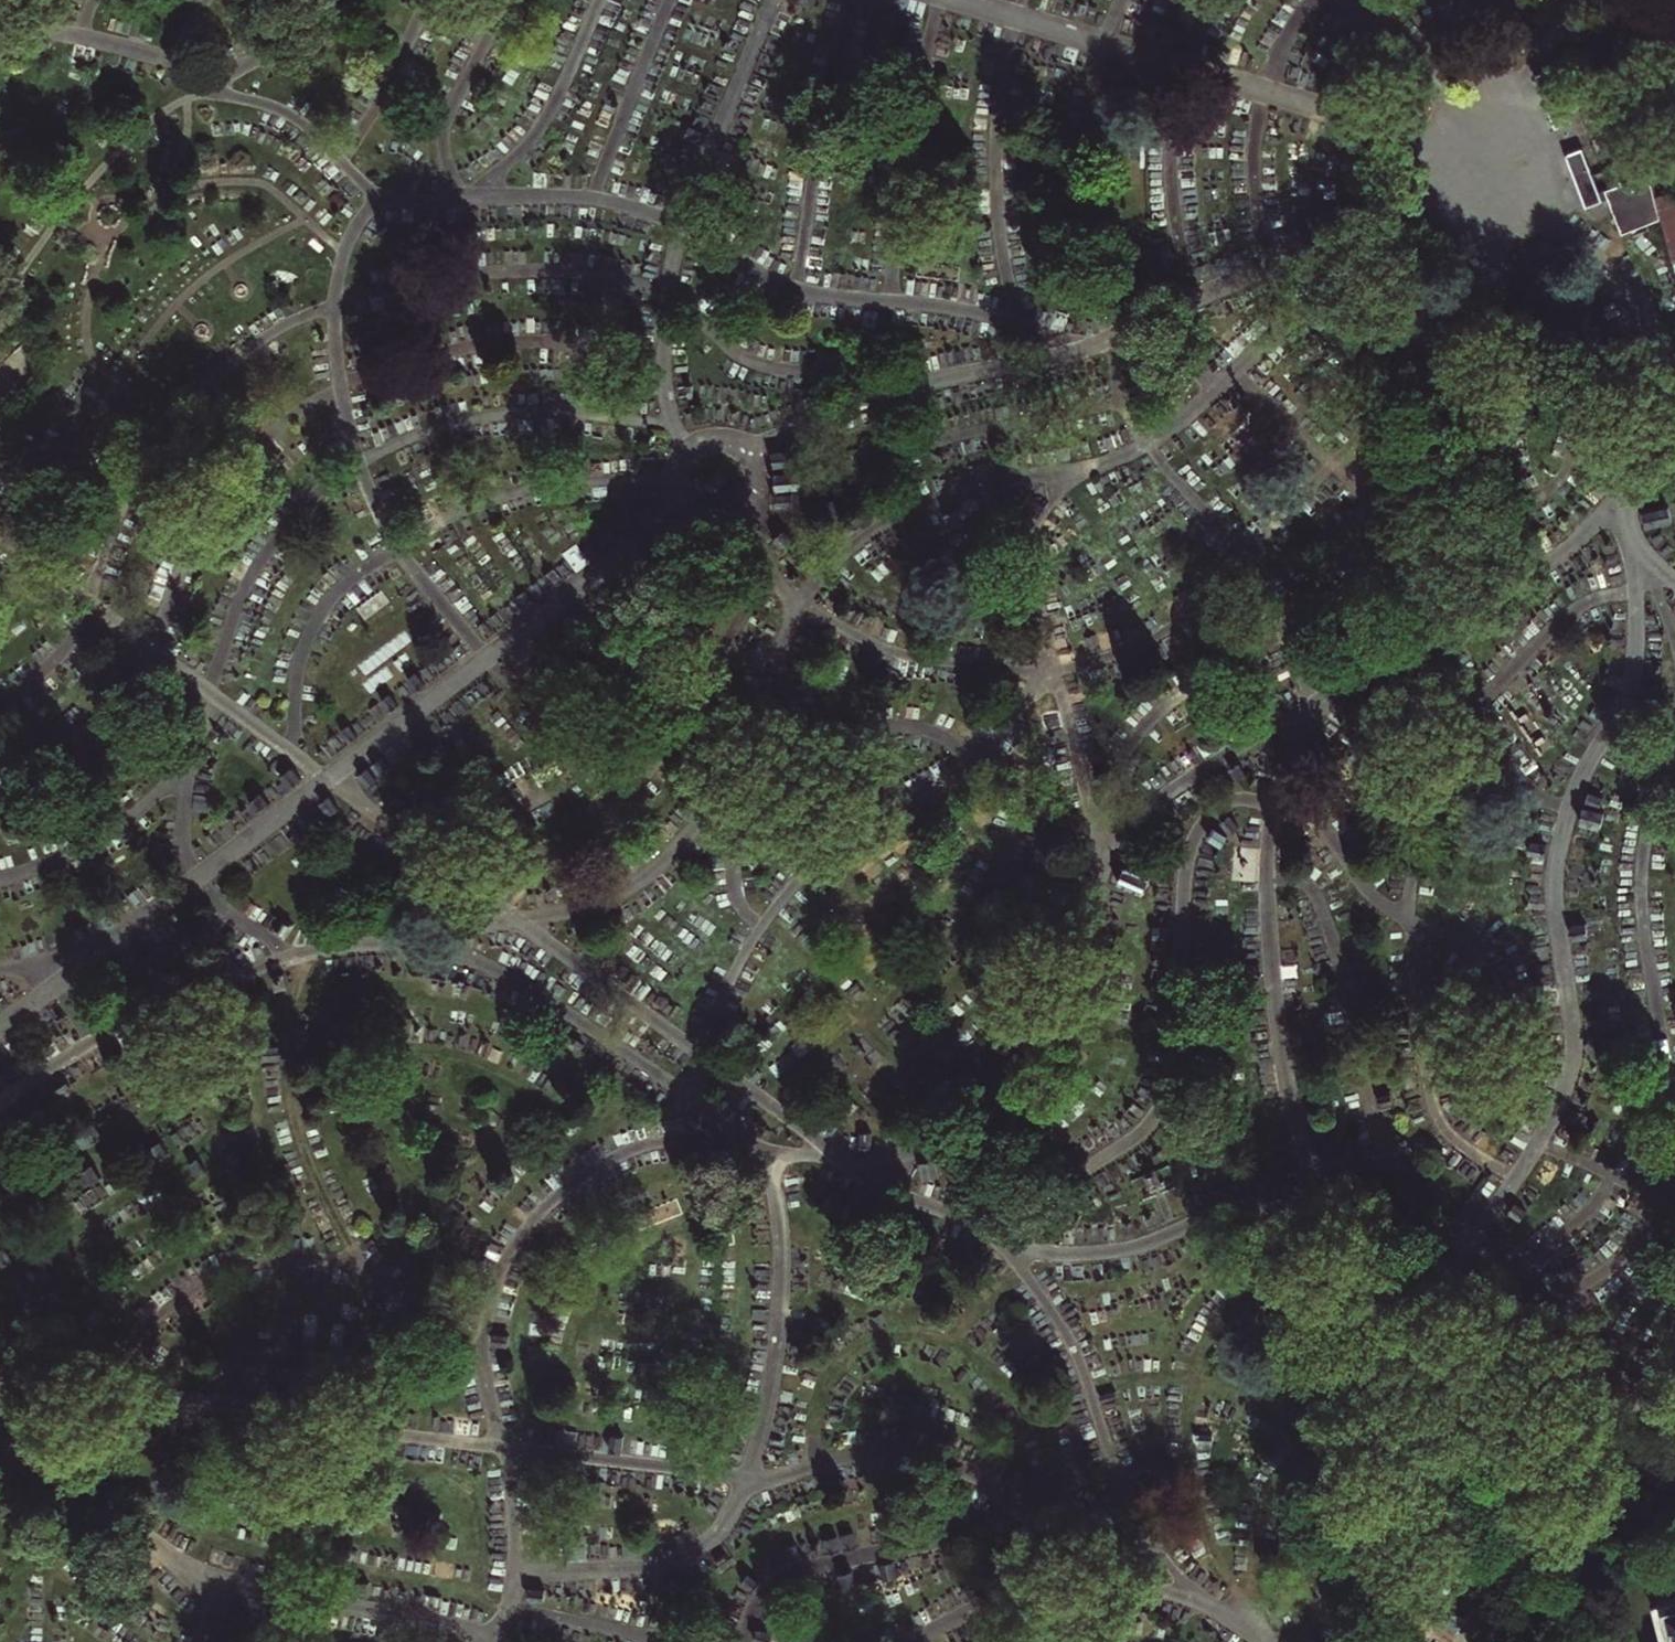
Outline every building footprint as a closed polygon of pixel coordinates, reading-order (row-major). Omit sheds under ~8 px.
[(1565,155),(1585,208),(1607,199),(1621,234),(1660,219),(1654,195),(1650,184),(1648,176),(1643,156),(1614,168),(1620,185),(1600,193),(1582,148),(1565,155)] [(1648,176),(1650,184),(1657,182),(1655,174),(1648,176)] [(1669,250),(1674,249),(1674,189),(1654,195),(1669,250)] [(1674,1601),(1674,1590),(1653,1596),(1664,1637),(1674,1634),(1666,1604),(1674,1601)] [(1666,1604),(1674,1634),(1674,1635),(1674,1601),(1666,1604)]
